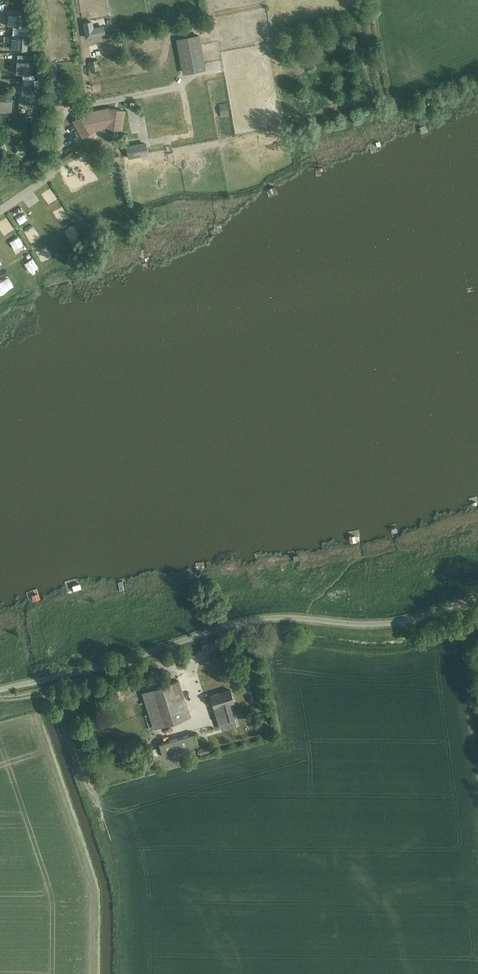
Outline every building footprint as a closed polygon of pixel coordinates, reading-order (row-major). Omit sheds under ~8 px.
[(8,12),(7,25),(13,25),(24,25),(24,19),(24,17),(25,13),(8,12)] [(89,21),(83,22),(86,38),(104,34),(103,26),(90,28),(89,21)] [(11,35),(10,48),(27,49),(27,36),(13,36),(11,35)] [(199,36),(178,40),(185,72),(205,68),(199,36)] [(86,46),(87,53),(100,51),(99,44),(86,46)] [(18,53),(18,60),(15,60),(15,73),(23,73),(32,74),(32,61),(33,54),(18,53)] [(99,60),(89,61),(90,71),(100,69),(99,60)] [(35,80),(35,86),(22,86),(21,103),(35,103),(35,94),(40,94),(38,80),(35,80)] [(12,112),(12,95),(0,94),(0,111),(12,112)] [(227,103),(219,105),(221,117),(228,115),(227,103)] [(87,114),(73,122),(83,138),(97,130),(106,128),(122,130),(125,111),(109,109),(87,114)] [(145,144),(127,147),(128,157),(146,154),(145,144)] [(45,185),(39,191),(46,200),(53,194),(45,185)] [(45,218),(47,222),(66,212),(62,204),(49,210),(51,215),(45,218)] [(15,224),(24,219),(20,211),(11,216),(15,224)] [(75,228),(68,232),(73,240),(79,236),(75,228)] [(8,246),(22,242),(19,234),(5,239),(8,246)] [(40,254),(46,251),(43,245),(37,248),(40,254)] [(37,264),(29,262),(26,275),(33,277),(37,264)] [(180,680),(144,692),(155,728),(192,717),(180,680)] [(230,689),(210,695),(219,722),(235,717),(230,702),(234,701),(230,689)] [(196,733),(160,744),(164,755),(200,745),(196,733)] [(207,746),(198,748),(200,754),(209,752),(207,746)] [(194,747),(182,750),(184,755),(195,752),(194,747)] [(156,748),(148,750),(150,758),(158,756),(156,748)]
